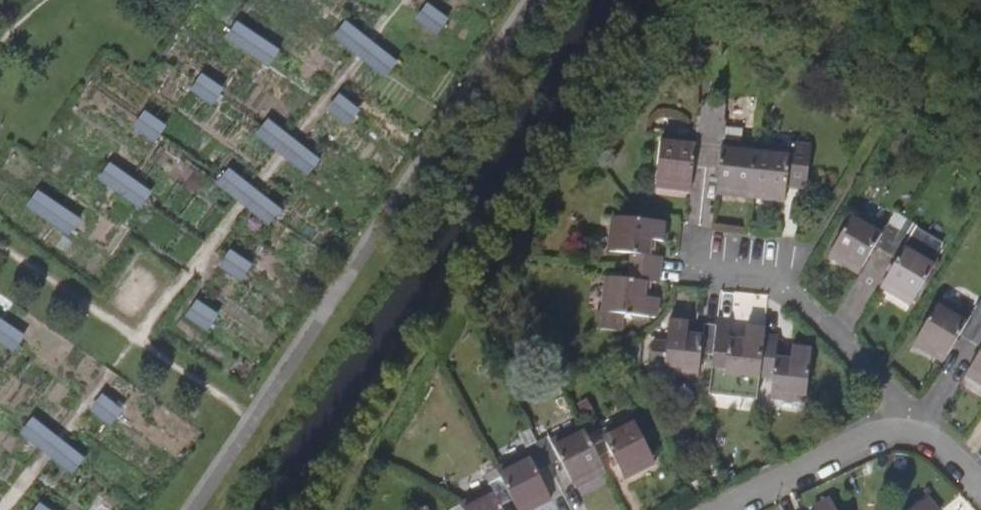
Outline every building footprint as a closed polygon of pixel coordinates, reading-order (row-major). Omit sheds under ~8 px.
[(228,36),(270,65),(282,49),(240,19),(228,36)] [(823,54),(818,63),(831,71),(836,62),(823,54)] [(692,160),(706,162),(711,119),(697,117),(694,143),(659,138),(654,187),(689,191),(692,160)] [(725,121),(711,119),(706,162),(720,164),(716,194),(750,199),(756,150),(740,148),(742,134),(724,132),(725,121)] [(785,203),(787,191),(787,181),(808,184),(812,150),(792,147),(791,154),(756,150),(750,199),(785,203)] [(100,179),(145,206),(155,189),(111,162),(100,179)] [(806,193),(808,184),(787,181),(787,191),(806,193)] [(72,233),(83,217),(39,189),(29,205),(72,233)] [(874,245),(886,252),(899,230),(888,223),(883,229),(854,211),(828,253),(858,271),(874,245)] [(633,256),(631,269),(658,272),(659,261),(647,259),(649,243),(664,245),(666,227),(613,219),(609,253),(633,256)] [(911,237),(899,230),(886,252),(897,259),(881,287),(910,305),(937,263),(907,244),(911,237)] [(657,285),(658,272),(631,269),(630,282),(606,278),(601,313),(596,312),(594,330),(619,333),(621,315),(654,320),(657,301),(643,300),(645,283),(657,285)] [(970,341),(980,324),(980,300),(980,299),(969,317),(940,300),(913,343),(942,361),(959,334),(970,341)] [(16,350),(27,334),(0,315),(0,339),(16,350)] [(700,351),(713,353),(717,327),(703,325),(702,336),(687,334),(689,321),(670,318),(666,347),(652,346),(649,369),(698,376),(700,351)] [(753,406),(757,374),(762,338),(762,331),(745,329),(743,341),(728,339),(731,320),(718,319),(717,327),(713,353),(707,400),(753,406)] [(970,341),(980,348),(980,324),(970,341)] [(776,339),(762,338),(757,374),(771,376),(768,400),(802,405),(809,352),(790,350),(789,363),(772,361),(776,339)] [(965,375),(980,385),(980,349),(965,375)] [(598,430),(585,436),(597,459),(610,453),(623,481),(654,466),(632,420),(601,436),(598,430)] [(549,437),(537,443),(548,466),(561,461),(575,488),(604,474),(597,459),(585,436),(582,428),(552,443),(549,437)] [(501,479),(512,502),(516,509),(532,509),(551,500),(537,472),(548,466),(537,443),(524,449),(528,455),(497,470),(501,479)] [(461,506),(463,509),(502,509),(501,507),(512,502),(501,479),(490,484),(493,491),(461,506)] [(927,494),(909,509),(939,509),(927,494)]
